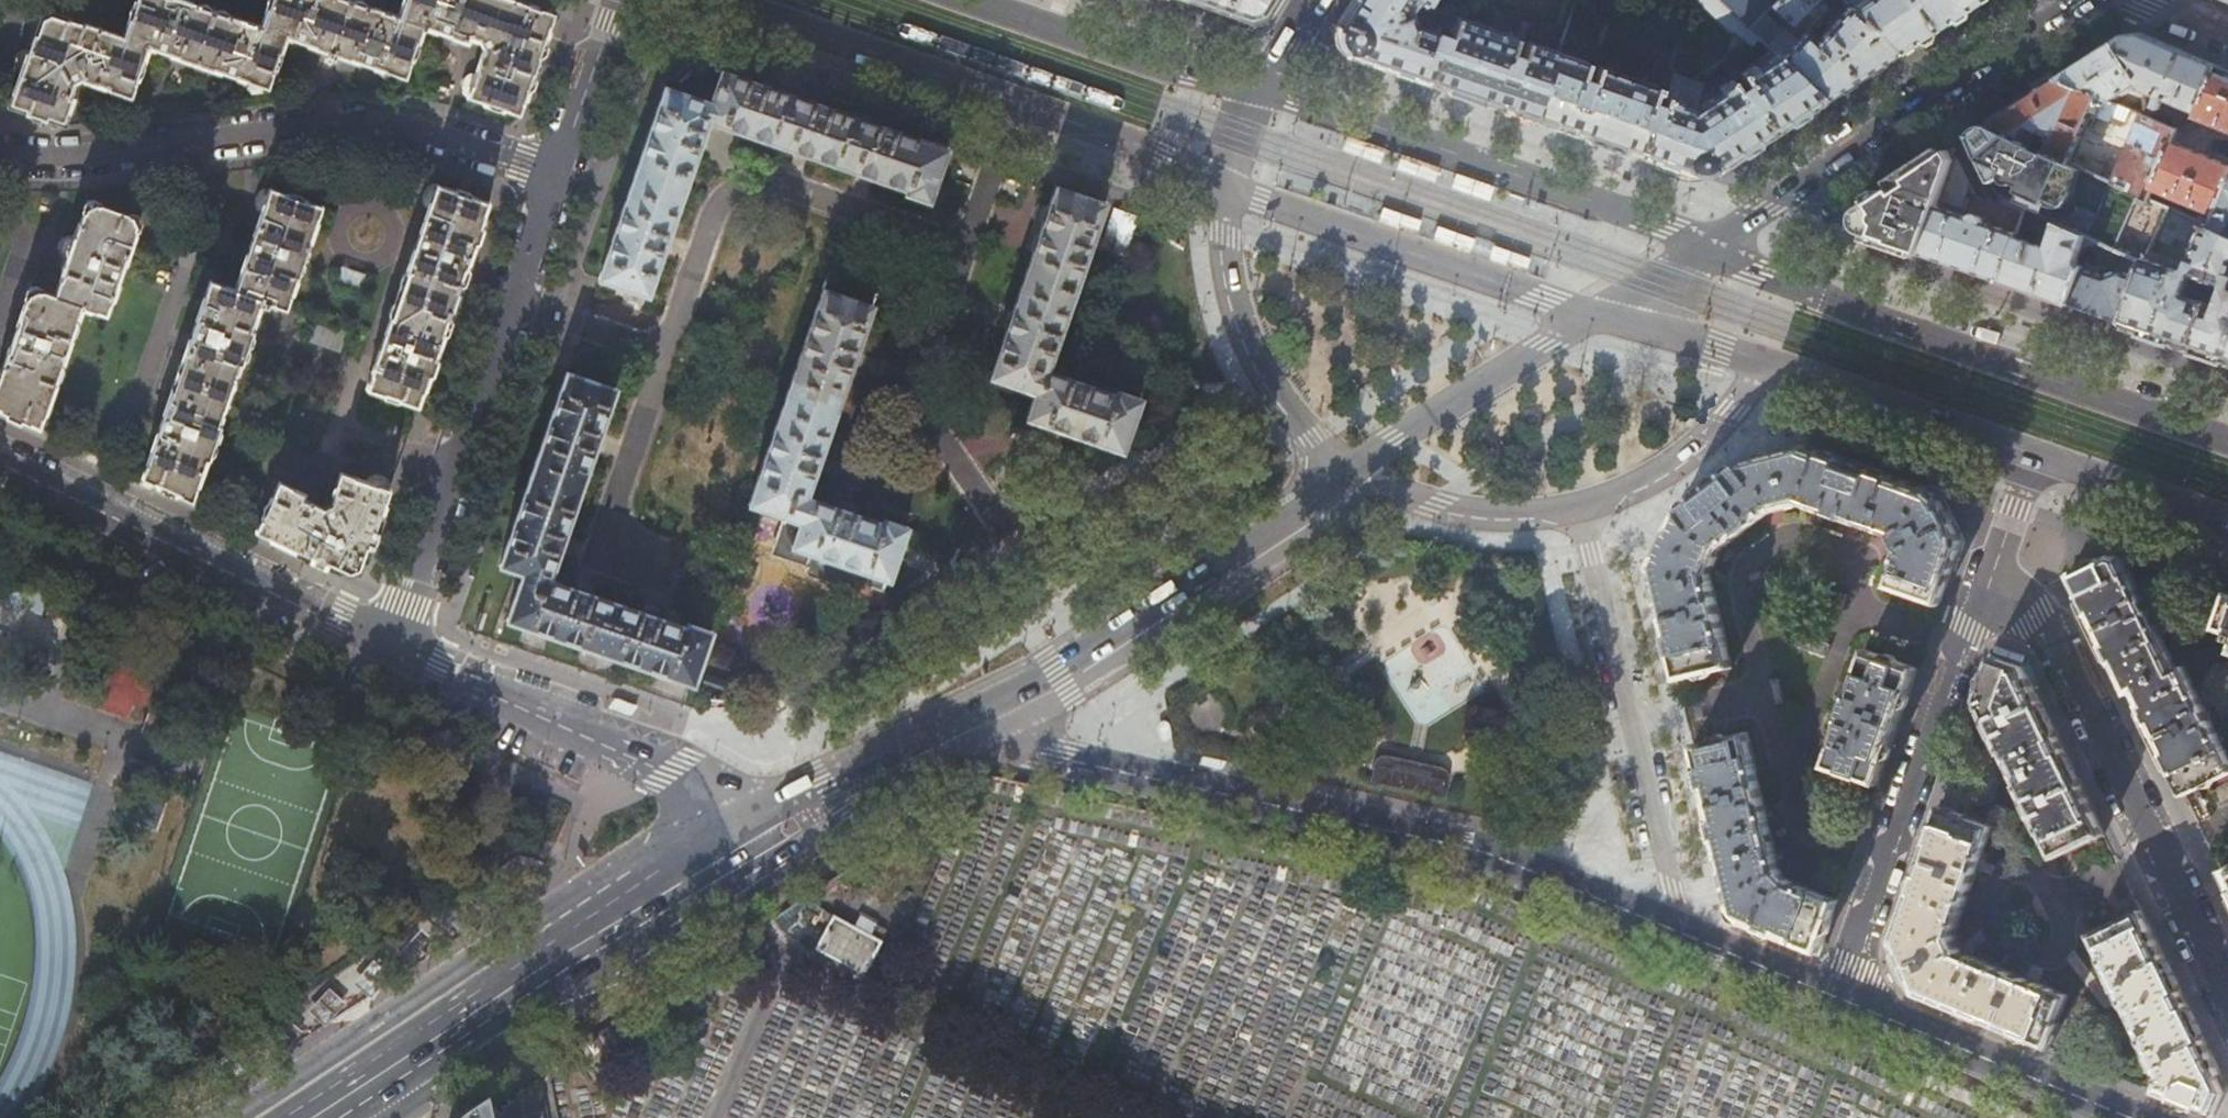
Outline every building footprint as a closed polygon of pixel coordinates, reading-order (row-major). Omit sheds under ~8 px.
[(65,123),(75,92),(71,91),(74,83),(79,81),(84,79),(107,87),(107,88),(132,97),(150,47),(172,54),(205,65),(247,80),(246,84),(254,91),(264,90),(265,86),(268,87),(286,35),(315,45),(330,50),(328,56),(335,58),(337,53),(350,57),(384,69),(383,73),(391,80),(401,79),(403,75),(407,77),(424,28),(427,29),(428,26),(460,37),(468,40),(469,36),(475,38),(480,40),(484,49),(476,74),(474,74),(467,77),(463,88),(467,94),(469,95),(469,96),(519,114),(534,73),(554,13),(537,7),(517,0),(404,0),(398,15),(354,0),(270,0),(261,25),(188,0),(136,0),(124,36),(51,10),(41,15),(29,51),(26,50),(19,54),(16,64),(20,70),(22,71),(11,105),(27,110),(26,114),(47,121),(48,118),(65,123)] [(1275,0),(1192,0),(1221,10),(1250,20),(1266,14),(1275,0)] [(1336,28),(1345,54),(1382,67),(1503,109),(1535,119),(1559,51),(1523,37),(1518,55),(1510,52),(1513,42),(1515,42),(1517,37),(1459,16),(1452,41),(1443,35),(1445,30),(1438,26),(1436,31),(1427,25),(1424,12),(1429,3),(1436,9),(1438,0),(1443,5),(1446,0),(1353,0),(1336,28)] [(1718,0),(1700,0),(1733,31),(1736,29),(1752,44),(1748,48),(1751,50),(1756,46),(1754,44),(1759,39),(1749,29),(1718,0)] [(1749,29),(1766,12),(1772,6),(1778,0),(1718,0),(1749,29)] [(1818,0),(1778,0),(1772,6),(1793,25),(1818,0)] [(1848,9),(1895,53),(1922,35),(1977,0),(1839,0),(1848,9)] [(1766,12),(1749,29),(1759,39),(1776,55),(1824,99),(1878,64),(1895,53),(1848,9),(1821,38),(1810,29),(1793,46),(1782,34),(1784,31),(1766,12)] [(2125,36),(2114,43),(2140,86),(2142,89),(2165,99),(2163,104),(2169,106),(2170,101),(2200,113),(2219,66),(2177,49),(2142,34),(2125,36)] [(2114,43),(2059,79),(2114,102),(2126,95),(2128,98),(2133,95),(2131,92),(2140,86),(2114,43)] [(1766,137),(1824,99),(1776,55),(1757,66),(1755,63),(1741,72),(1751,87),(1743,92),(1733,78),(1719,86),(1721,90),(1697,105),(1705,82),(1675,73),(1662,110),(1652,107),(1659,86),(1599,65),(1592,87),(1582,84),(1589,62),(1559,51),(1535,119),(1576,134),(1657,162),(1689,172),(1717,169),(1757,143),(1766,137)] [(2219,66),(2200,113),(2198,119),(2227,131),(2227,70),(2219,66)] [(625,295),(644,302),(646,295),(648,295),(663,251),(668,253),(674,236),(669,234),(673,223),(676,213),(685,187),(699,147),(704,148),(709,133),(704,131),(708,121),(727,127),(726,129),(742,135),(743,133),(794,150),(794,152),(811,158),(811,156),(857,171),(857,174),(874,180),(875,178),(907,189),(906,193),(929,201),(947,148),(721,70),(710,103),(665,87),(599,278),(627,288),(625,295)] [(2032,87),(2036,94),(2059,79),(2054,72),(2032,87)] [(2130,110),(2114,102),(2059,79),(2036,94),(1988,125),(2034,146),(2040,131),(2054,138),(2048,152),(2070,162),(2091,112),(2110,121),(2113,115),(2126,120),(2130,110)] [(2143,115),(2116,183),(2140,194),(2150,198),(2154,187),(2173,141),(2177,129),(2146,116),(2143,115)] [(2034,146),(1988,125),(1969,138),(2001,195),(2057,221),(2083,233),(2115,247),(2140,194),(2116,183),(2112,181),(2098,212),(2078,203),(2069,199),(2076,183),(2083,185),(2088,182),(2093,173),(2070,162),(2048,152),(2034,146)] [(2173,141),(2154,187),(2220,215),(2227,195),(2227,164),(2173,141)] [(1923,254),(1957,157),(1951,149),(1902,182),(1863,207),(1867,234),(1891,242),(1923,254)] [(1440,168),(1401,155),(1396,169),(1435,183),(1440,168)] [(1958,157),(1957,157),(1923,254),(1956,265),(2001,281),(2016,235),(2017,233),(1985,222),(1984,218),(1981,215),(1977,214),(1975,214),(1973,215),(1971,217),(1960,213),(1967,195),(1975,191),(1958,157)] [(1494,187),(1456,173),(1451,188),(1489,201),(1494,187)] [(2082,187),(2083,185),(2076,183),(2069,199),(2078,203),(2082,194),(2078,192),(2078,191),(2078,189),(2080,186),(2082,187)] [(367,388),(419,406),(489,202),(437,184),(436,186),(434,185),(427,187),(424,199),(427,205),(429,206),(418,240),(395,307),(367,388)] [(1067,431),(1122,450),(1141,397),(1116,389),(1115,393),(1047,370),(1052,357),(1104,203),(1056,186),(1049,206),(1040,203),(1034,221),(1042,224),(1038,235),(1037,235),(1031,250),(1033,251),(1012,311),(1010,311),(1005,326),(1007,327),(990,376),(991,377),(989,385),(1033,401),(1027,417),(1030,419),(1029,421),(1031,422),(1033,428),(1044,431),(1050,429),(1058,431),(1066,434),(1067,431)] [(142,477),(193,500),(207,458),(210,458),(221,425),(219,424),(240,363),(243,363),(254,330),(252,329),(260,305),(269,307),(271,303),(287,308),(323,206),(272,188),(270,191),(267,190),(262,192),(258,204),(260,209),(263,211),(253,239),(236,288),(211,280),(196,323),(164,413),(142,477)] [(1830,214),(1851,201),(1848,197),(1845,192),(1835,198),(1825,204),(1828,209),(1830,214)] [(2220,215),(2215,227),(2227,233),(2227,195),(2220,215)] [(40,428),(82,307),(107,316),(141,219),(89,201),(81,223),(79,222),(73,237),(72,236),(64,239),(61,249),(65,256),(67,257),(64,266),(61,273),(63,274),(56,295),(31,287),(10,349),(0,377),(0,409),(40,428)] [(1422,221),(1383,207),(1378,222),(1416,235),(1422,221)] [(2171,208),(2157,237),(2174,244),(2177,238),(2198,247),(2190,264),(2165,256),(2162,262),(2146,257),(2144,260),(2124,323),(2144,330),(2193,347),(2213,293),(2209,291),(2218,267),(2227,245),(2227,233),(2215,227),(2171,208)] [(2083,233),(2057,221),(2048,247),(2016,235),(2001,281),(2031,291),(2070,305),(2081,267),(2082,264),(2076,263),(2075,258),(2083,233)] [(1432,241),(1471,254),(1476,240),(1437,226),(1432,241)] [(1531,259),(1492,245),(1487,260),(1526,273),(1531,259)] [(2218,267),(2209,291),(2213,293),(2193,347),(2203,350),(2227,359),(2227,245),(2218,267)] [(2124,323),(2144,260),(2128,253),(2122,269),(2118,267),(2105,274),(2081,267),(2070,305),(2094,313),(2124,323)] [(830,271),(749,503),(784,515),(772,553),(807,566),(808,573),(809,574),(812,576),(854,590),(858,589),(860,587),(861,585),(863,586),(864,583),(882,589),(887,578),(889,578),(895,559),(898,560),(903,545),(901,545),(907,526),(883,517),(882,521),(858,513),(860,509),(844,503),(842,508),(807,495),(815,472),(819,473),(825,456),(821,455),(851,367),(856,368),(862,351),(857,349),(878,287),(830,271)] [(506,619),(693,684),(712,631),(688,622),(686,626),(659,616),(660,612),(643,606),(641,610),(592,593),(593,588),(576,583),(575,587),(549,578),(559,552),(563,554),(569,537),(565,536),(595,450),(599,452),(605,435),(601,433),(616,388),(615,388),(617,381),(577,366),(574,374),(567,371),(499,564),(522,573),(506,619)] [(1803,445),(1739,462),(1733,467),(1713,484),(1708,488),(1689,501),(1679,508),(1651,567),(1653,577),(1665,626),(1678,680),(1733,667),(1711,573),(1723,547),(1769,513),(1801,504),(1892,535),(1899,550),(1887,586),(1940,605),(1952,571),(1962,541),(1938,492),(1916,484),(1835,455),(1803,445)] [(338,564),(350,569),(358,566),(362,554),(364,554),(364,553),(367,546),(370,547),(390,488),(343,473),(334,493),(336,494),(333,505),(328,506),(323,508),(301,498),(304,493),(280,481),(256,530),(328,565),(329,562),(337,565),(338,564)] [(2185,795),(2227,774),(2227,755),(2184,665),(2178,668),(2124,556),(2115,553),(2070,574),(2082,599),(2118,673),(2128,695),(2135,692),(2157,737),(2185,795)] [(55,616),(59,605),(0,584),(0,597),(55,616)] [(2227,592),(2215,627),(2227,633),(2227,592)] [(1824,767),(1878,785),(1900,722),(1919,667),(1865,648),(1824,767)] [(1977,700),(2053,858),(2104,834),(2085,793),(2041,703),(2023,666),(1992,655),(1982,685),(1977,700)] [(702,686),(738,699),(742,686),(707,674),(702,686)] [(1777,936),(1820,953),(1834,911),(1838,900),(1795,882),(1779,867),(1755,764),(1747,730),(1693,744),(1713,829),(1726,884),(1734,918),(1777,936)] [(1389,780),(1392,767),(1392,766),(1391,761),(1388,759),(1386,758),(1381,759),(1378,764),(1375,777),(1389,780)] [(1429,789),(1432,776),(1392,767),(1389,780),(1429,789)] [(1443,792),(1446,779),(1446,777),(1445,774),(1442,771),(1438,770),(1435,771),(1432,776),(1429,789),(1443,792)] [(2016,1034),(2050,1048),(2060,1022),(2058,1021),(2068,995),(1962,950),(1956,935),(1993,826),(1966,816),(1967,814),(1963,812),(1965,807),(1947,801),(1945,806),(1940,804),(1932,828),(1906,904),(1893,941),(1917,993),(1944,1004),(2016,1034)] [(840,961),(864,974),(883,944),(882,943),(888,933),(863,917),(857,927),(836,913),(852,887),(835,877),(808,896),(830,909),(825,916),(832,920),(815,948),(840,961)] [(2180,1102),(2215,1116),(2227,1087),(2213,1057),(2183,995),(2156,940),(2141,909),(2139,910),(2136,905),(2118,915),(2120,919),(2090,933),(2159,1077),(2154,1091),(2180,1102)] [(487,1106),(468,1117),(489,1117),(487,1106)]
